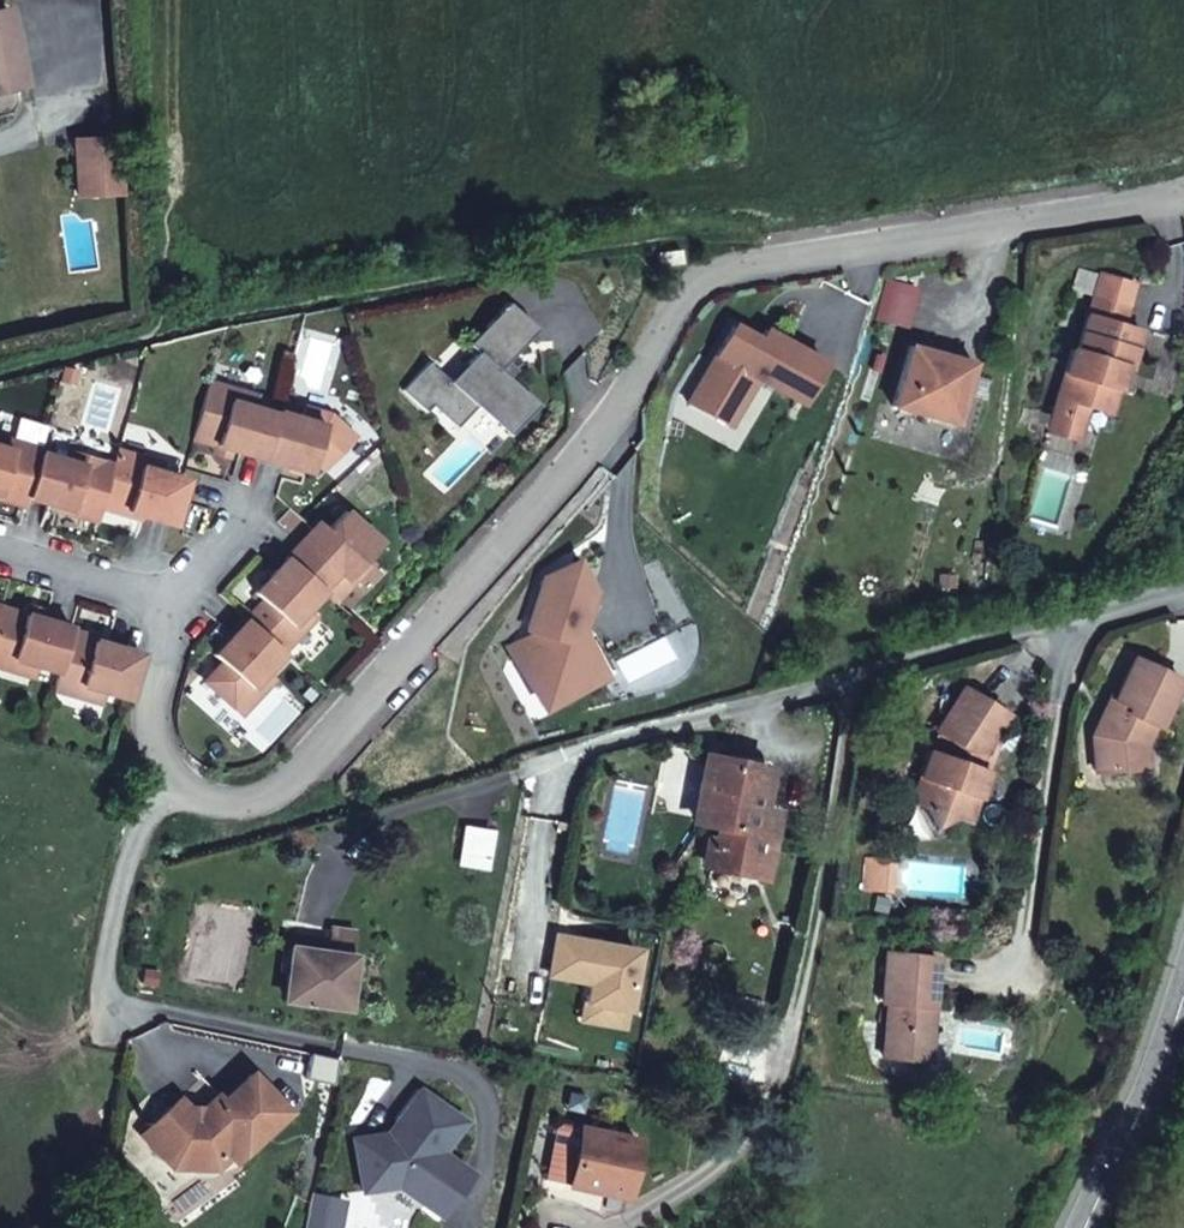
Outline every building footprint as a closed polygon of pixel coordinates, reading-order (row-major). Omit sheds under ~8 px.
[(9,8),(0,10),(0,90),(25,85),(9,8)] [(117,138),(74,140),(76,195),(121,192),(117,138)] [(679,248),(656,252),(658,265),(681,261),(679,248)] [(1127,304),(1093,293),(1076,349),(1071,347),(1052,412),(1082,421),(1086,405),(1110,412),(1117,387),(1111,385),(1117,363),(1124,365),(1128,366),(1139,328),(1121,323),(1127,304)] [(427,363),(401,392),(425,413),(431,407),(455,429),(474,407),(498,429),(527,398),(496,371),(533,329),(504,303),(466,345),(474,353),(448,382),(427,363)] [(732,327),(688,406),(714,420),(725,399),(741,407),(756,382),(800,406),(823,364),(764,331),(755,347),(749,343),(752,338),(732,327)] [(970,360),(909,342),(892,405),(953,423),(970,360)] [(1124,365),(1117,363),(1111,385),(1117,387),(1124,365)] [(219,444),(314,471),(316,459),(328,470),(358,437),(332,413),(306,405),(302,418),(280,411),(278,413),(253,406),(232,400),(236,388),(212,382),(197,432),(221,439),(219,444)] [(256,394),(236,388),(232,400),(253,406),(256,394)] [(527,398),(498,429),(506,436),(535,405),(527,398)] [(725,399),(714,420),(729,429),(741,407),(725,399)] [(1082,421),(1052,412),(1047,430),(1077,440),(1082,421)] [(12,442),(0,439),(0,448),(9,451),(12,442)] [(26,500),(27,497),(61,507),(62,505),(98,515),(102,501),(138,511),(138,514),(172,524),(185,480),(160,473),(143,468),(146,459),(117,451),(113,465),(84,457),(81,466),(64,461),(40,454),(40,451),(12,442),(9,451),(0,448),(0,493),(26,500)] [(81,466),(84,457),(67,452),(64,461),(81,466)] [(162,464),(146,459),(143,468),(160,473),(162,464)] [(225,666),(208,684),(243,717),(277,680),(268,671),(318,617),(309,609),(327,589),(342,573),(351,581),(366,564),(384,544),(349,511),(332,529),(322,521),(255,593),(263,601),(216,657),(225,666)] [(371,568),(366,564),(351,581),(342,573),(327,589),(341,602),(371,568)] [(543,710),(603,679),(579,633),(591,595),(584,593),(586,586),(574,566),(545,581),(529,631),(538,634),(512,651),(543,710)] [(11,673),(14,662),(37,669),(60,675),(70,641),(72,636),(73,631),(26,617),(24,622),(0,615),(0,670),(11,673)] [(95,643),(72,636),(70,641),(94,648),(95,643)] [(129,701),(142,657),(95,643),(94,648),(70,641),(60,675),(55,692),(80,700),(84,689),(105,694),(129,701)] [(1181,680),(1135,658),(1116,699),(1111,697),(1102,717),(1107,719),(1100,735),(1093,736),(1096,772),(1146,768),(1145,754),(1144,745),(1154,726),(1158,727),(1181,680)] [(14,662),(11,673),(33,679),(37,669),(14,662)] [(1007,714),(964,687),(937,731),(946,737),(936,754),(925,750),(921,777),(933,779),(929,804),(934,826),(968,822),(986,771),(976,768),(980,758),(992,738),(1007,714)] [(84,689),(80,700),(101,706),(105,694),(84,689)] [(1145,754),(1158,727),(1154,726),(1144,745),(1145,754)] [(998,740),(992,738),(980,758),(976,768),(986,771),(998,740)] [(754,811),(762,771),(709,759),(696,822),(718,827),(749,833),(754,811)] [(929,804),(933,779),(921,777),(917,803),(929,804)] [(774,814),(754,811),(749,833),(769,838),(774,814)] [(483,867),(489,832),(465,827),(459,864),(483,867)] [(749,833),(718,827),(715,839),(708,837),(702,867),(761,878),(769,838),(749,833)] [(884,892),(887,860),(866,857),(863,889),(884,892)] [(354,931),(330,928),(329,940),(327,952),(292,948),(285,1000),(344,1007),(354,931)] [(329,940),(293,936),(292,948),(327,952),(329,940)] [(636,951),(557,936),(549,975),(590,982),(587,1002),(625,1010),(636,951)] [(938,957),(888,952),(883,1002),(889,1003),(884,1057),(929,1061),(933,1026),(929,1016),(929,1007),(934,1008),(938,957)] [(625,1010),(587,1002),(583,1020),(622,1027),(625,1010)] [(234,1162),(287,1112),(252,1076),(223,1103),(201,1079),(147,1130),(175,1160),(211,1161),(223,1150),(234,1162)] [(439,1152),(461,1120),(418,1090),(395,1122),(397,1135),(392,1141),(382,1134),(355,1139),(364,1190),(405,1184),(428,1202),(442,1201),(464,1169),(439,1152)] [(634,1139),(578,1128),(554,1123),(539,1198),(596,1210),(599,1193),(622,1197),(634,1139)] [(470,1173),(464,1169),(442,1201),(428,1202),(425,1207),(439,1217),(470,1173)] [(313,1191),(306,1227),(323,1227),(330,1195),(313,1191)] [(330,1195),(323,1227),(338,1227),(344,1198),(330,1195)]
